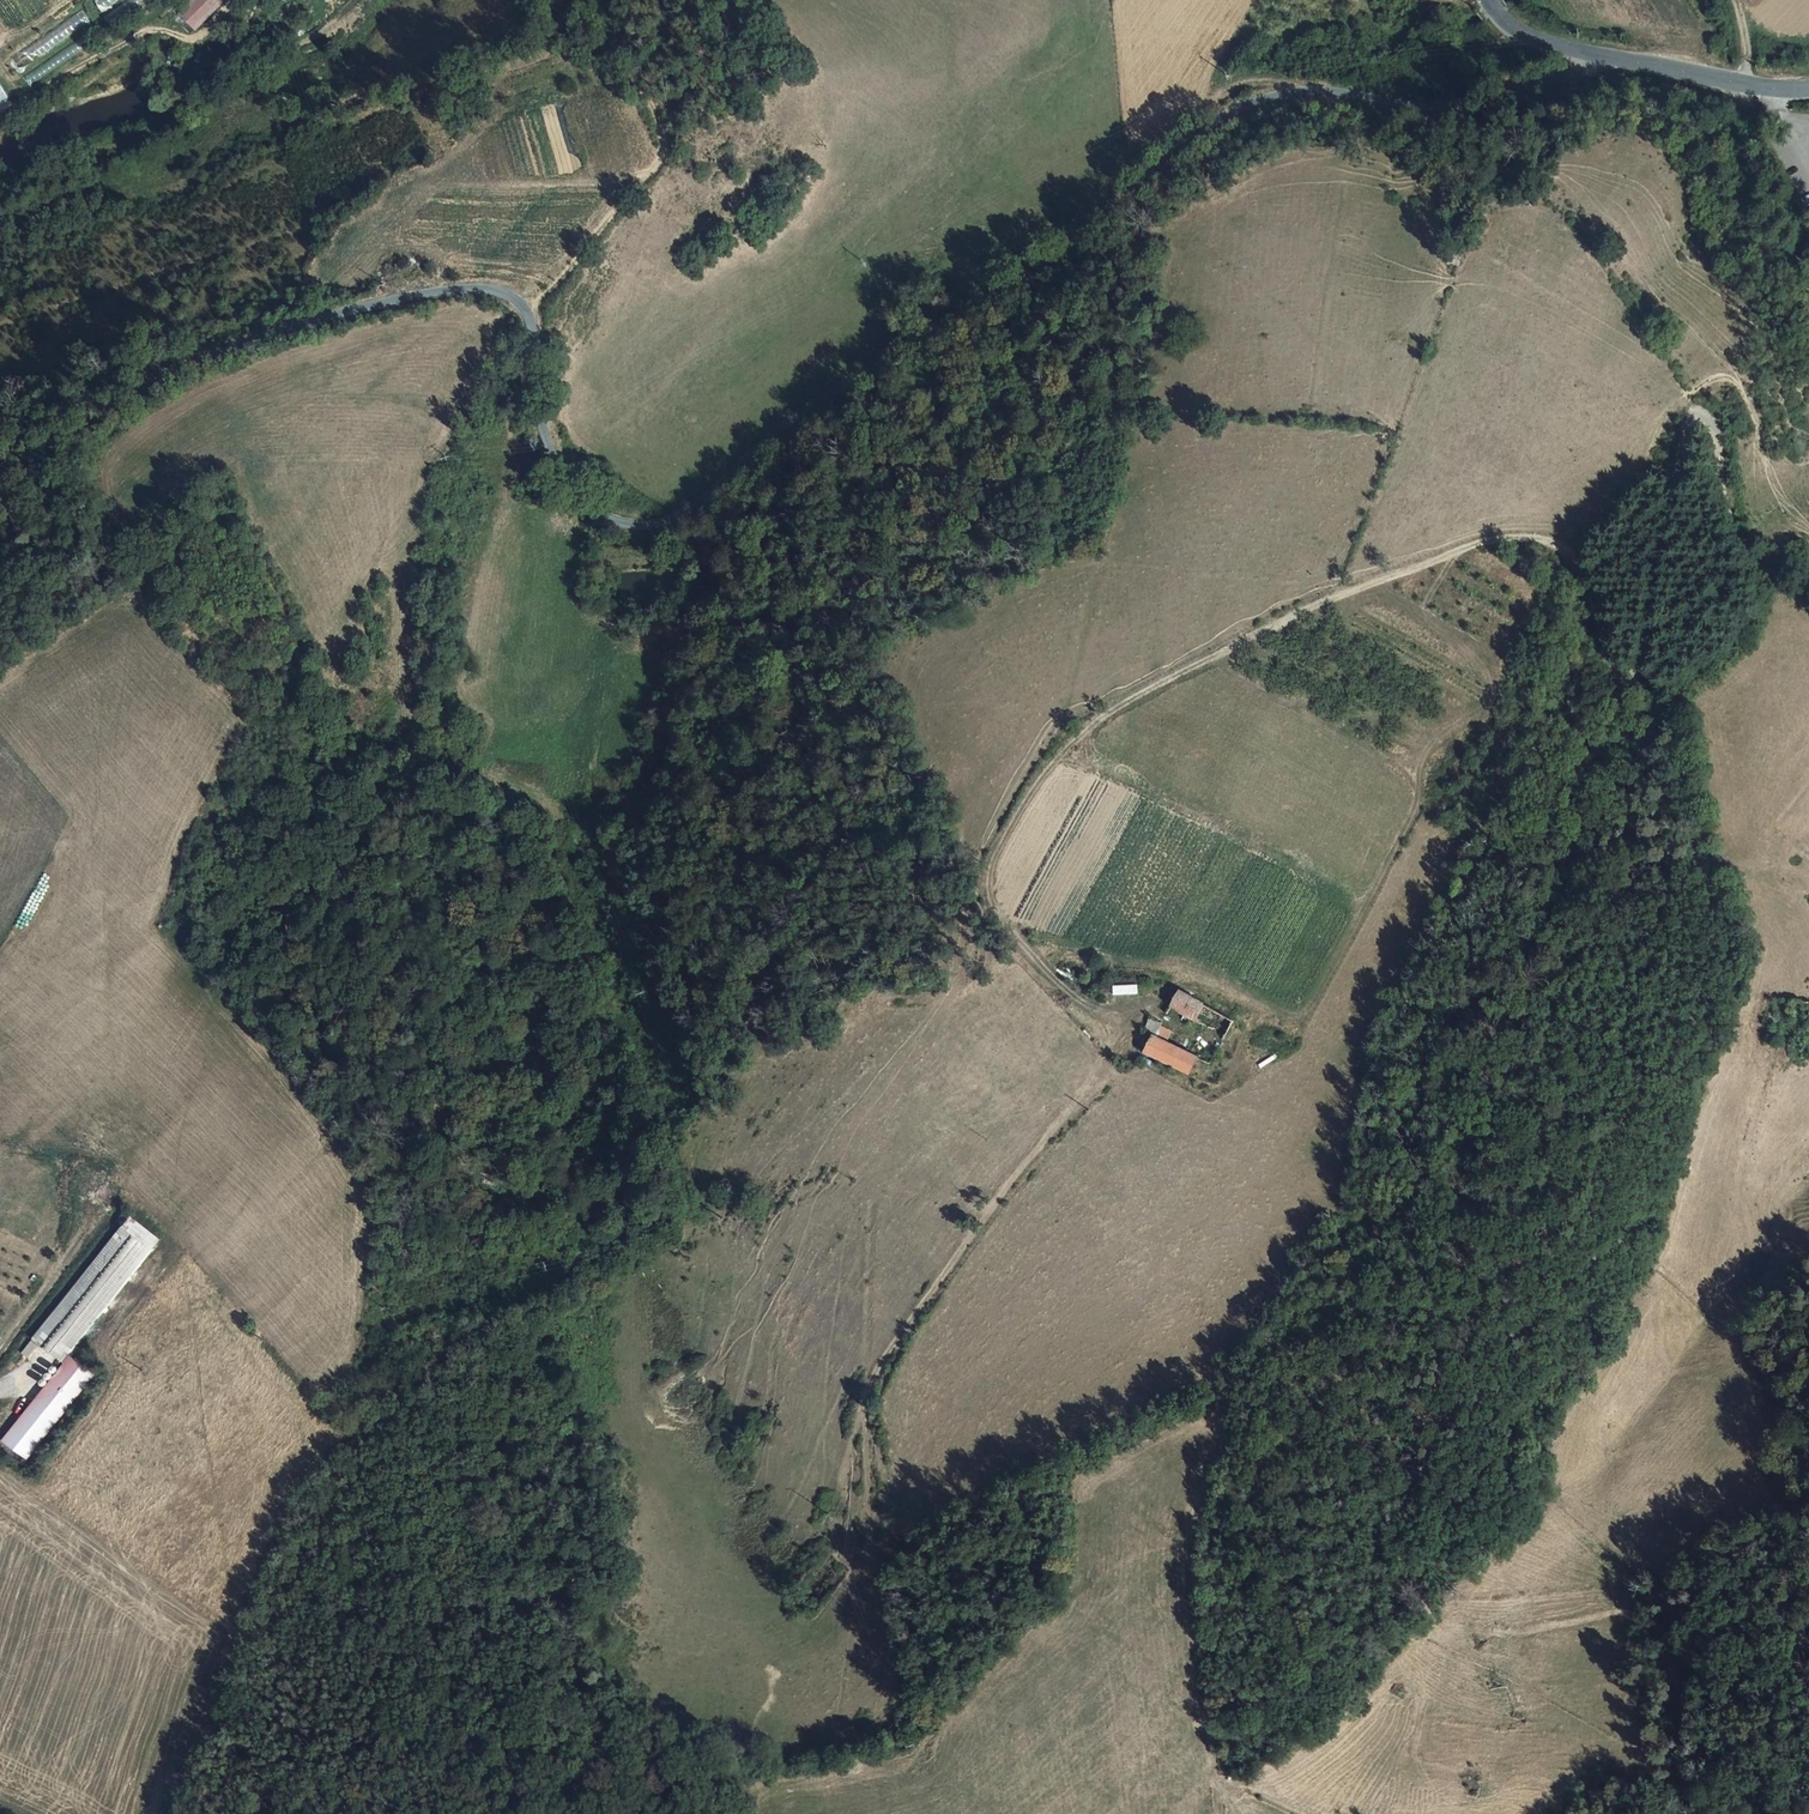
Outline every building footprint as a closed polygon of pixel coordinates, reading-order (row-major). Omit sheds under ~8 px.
[(232,0),(193,0),(179,11),(193,30),(232,0)] [(1450,252),(1447,265),(1460,267),(1462,254),(1450,252)] [(1115,985),(1115,993),(1139,992),(1139,983),(1115,985)] [(1172,1006),(1205,1022),(1225,1032),(1233,1018),(1180,991),(1172,1006)] [(1187,1070),(1194,1056),(1188,1053),(1155,1037),(1162,1023),(1152,1019),(1144,1036),(1151,1039),(1146,1051),(1187,1070)] [(1205,1022),(1188,1053),(1194,1056),(1208,1063),(1225,1032),(1205,1022)] [(150,1248),(123,1225),(32,1337),(60,1360),(150,1248)] [(65,1364),(8,1433),(31,1452),(88,1383),(65,1364)]
